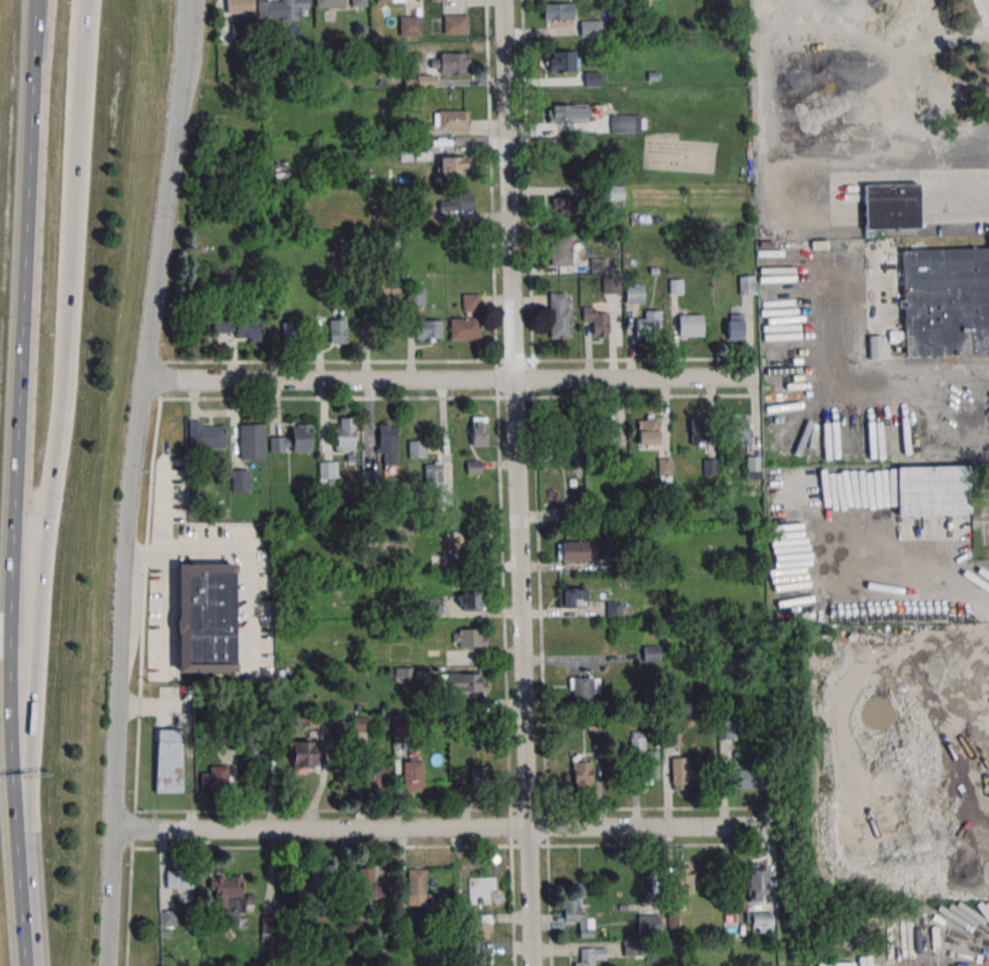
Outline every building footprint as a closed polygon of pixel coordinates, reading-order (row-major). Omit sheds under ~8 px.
[(226,12),(252,12),(252,0),(226,0),(226,12)] [(258,19),(308,18),(307,0),(258,0),(258,19)] [(315,8),(315,0),(344,0),(344,7),(315,8)] [(543,20),(573,20),(573,3),(543,3),(543,20)] [(444,15),(466,15),(466,34),(444,34),(444,15)] [(398,16),(420,16),(420,35),(398,35),(398,16)] [(602,36),(602,20),(579,20),(580,36),(602,36)] [(540,51),(540,72),(576,72),(576,51),(540,51)] [(468,53),(430,53),(430,73),(468,73),(468,53)] [(585,86),(603,86),(603,73),(585,73),(585,86)] [(433,76),(405,76),(405,88),(433,88),(433,76)] [(550,105),(550,121),(586,121),(586,105),(550,105)] [(438,110),(438,129),(468,128),(467,109),(438,110)] [(611,133),(643,133),(643,116),(611,116),(611,133)] [(414,160),(430,160),(430,143),(414,143),(414,160)] [(439,156),(439,176),(463,175),(462,156),(439,156)] [(863,184),(863,230),(919,230),(919,184),(863,184)] [(624,185),(599,185),(599,200),(624,200),(624,185)] [(448,193),(449,212),(472,211),(472,192),(448,193)] [(575,215),(575,197),(551,197),(551,215),(575,215)] [(550,236),(571,235),(571,265),(551,265),(550,236)] [(901,250),(988,247),(988,355),(904,357),(901,250)] [(739,295),(754,295),(754,276),(739,276),(739,295)] [(644,303),(644,284),(625,284),(625,303),(644,303)] [(408,288),(408,305),(424,305),(424,288),(408,288)] [(549,293),(565,292),(566,307),(570,307),(571,337),(550,338),(549,293)] [(479,294),(463,294),(463,313),(479,313),(479,294)] [(591,310),(609,309),(609,336),(591,336),(591,310)] [(639,310),(657,310),(657,336),(640,336),(639,310)] [(725,314),(743,313),(743,340),(726,340),(725,314)] [(679,315),(697,314),(697,341),(679,341),(679,315)] [(328,317),(346,316),(347,343),(329,343),(328,317)] [(449,318),(479,317),(480,338),(450,339),(449,318)] [(214,333),(232,333),(232,318),(214,318),(214,333)] [(262,318),(236,318),(236,341),(262,341),(262,318)] [(282,318),(299,318),(300,344),(282,344),(282,318)] [(441,320),(414,320),(414,339),(441,339),(441,320)] [(728,416),(746,415),(746,442),(728,442),(728,416)] [(555,416),(573,416),(574,442),(556,442),(555,416)] [(600,416),(618,416),(618,442),(600,442),(600,416)] [(640,417),(658,416),(658,443),(640,443),(640,417)] [(689,418),(707,417),(707,444),(690,444),(689,418)] [(188,421),(200,421),(200,426),(224,425),(225,447),(188,448),(188,421)] [(470,422),(486,421),(486,444),(470,444),(470,422)] [(239,425),(262,424),(263,459),(240,459),(239,425)] [(291,425),(309,424),(310,451),(292,451),(291,425)] [(336,424),(354,424),(354,450),(337,451),(336,424)] [(378,427),(396,427),(396,464),(383,465),(383,453),(379,453),(378,427)] [(558,460),(581,460),(581,437),(558,437),(558,460)] [(426,440),(408,440),(408,458),(426,458),(426,440)] [(759,456),(746,456),(746,475),(759,475),(759,456)] [(671,458),(658,458),(658,482),(671,482),(671,458)] [(320,477),(333,477),(332,462),(320,463),(320,477)] [(425,462),(425,484),(442,484),(442,462),(425,462)] [(895,466),(896,514),(970,514),(970,466),(895,466)] [(365,484),(379,483),(378,469),(364,470),(365,484)] [(232,491),(249,490),(249,470),(232,470),(232,491)] [(447,533),(447,551),(468,551),(468,533),(447,533)] [(561,541),(595,541),(595,560),(561,561),(561,541)] [(234,563),(235,671),(176,671),(176,563),(234,563)] [(558,588),(558,607),(586,607),(586,588),(558,588)] [(484,592),(460,592),(460,610),(484,610),(484,592)] [(453,629),(453,647),(486,647),(486,629),(453,629)] [(644,661),(660,661),(660,644),(644,644),(644,661)] [(485,691),(485,673),(446,673),(446,691),(485,691)] [(572,678),(592,677),(593,705),(573,706),(572,678)] [(368,716),(354,716),(354,731),(368,731),(368,716)] [(183,793),(183,729),(156,729),(156,793),(183,793)] [(243,757),(273,757),(273,735),(243,735),(243,757)] [(316,768),(316,740),(292,739),(291,768),(316,768)] [(640,756),(657,756),(658,778),(640,778),(640,756)] [(687,757),(671,757),(671,789),(687,789),(687,757)] [(383,788),(383,758),(360,758),(360,788),(383,788)] [(402,759),(402,789),(422,789),(422,759),(402,759)] [(573,762),(590,761),(591,783),(574,784),(573,762)] [(201,785),(229,785),(229,766),(201,766),(201,785)] [(489,767),(472,767),(472,788),(489,788),(489,767)] [(727,770),(757,770),(757,789),(727,789),(727,770)] [(767,864),(747,864),(747,901),(767,901),(767,864)] [(672,867),(691,866),(692,893),(673,894),(672,867)] [(354,868),(354,904),(373,904),(373,868),(354,868)] [(407,905),(426,905),(426,868),(407,868),(407,905)] [(312,870),(312,895),(334,895),(334,870),(312,870)] [(193,872),(164,872),(164,889),(178,889),(178,899),(193,899),(193,872)] [(242,875),(210,875),(211,911),(224,910),(225,926),(239,925),(238,914),(246,914),(246,904),(253,903),(252,895),(242,896),(242,875)] [(469,903),(486,903),(486,894),(495,894),(495,877),(469,877),(469,903)] [(563,900),(580,899),(581,921),(564,922),(563,900)] [(161,926),(175,926),(175,909),(161,909),(161,926)] [(768,912),(748,912),(748,918),(751,918),(751,931),(768,931),(768,912)] [(638,915),(659,915),(659,936),(638,936),(638,915)] [(467,917),(484,917),(485,939),(467,939),(467,917)] [(414,933),(413,920),(403,921),(405,934),(414,933)] [(625,956),(640,955),(640,944),(625,945),(625,956)] [(485,957),(485,965),(467,965),(467,957),(485,957)] [(594,958),(594,965),(577,965),(577,959),(594,958)]
